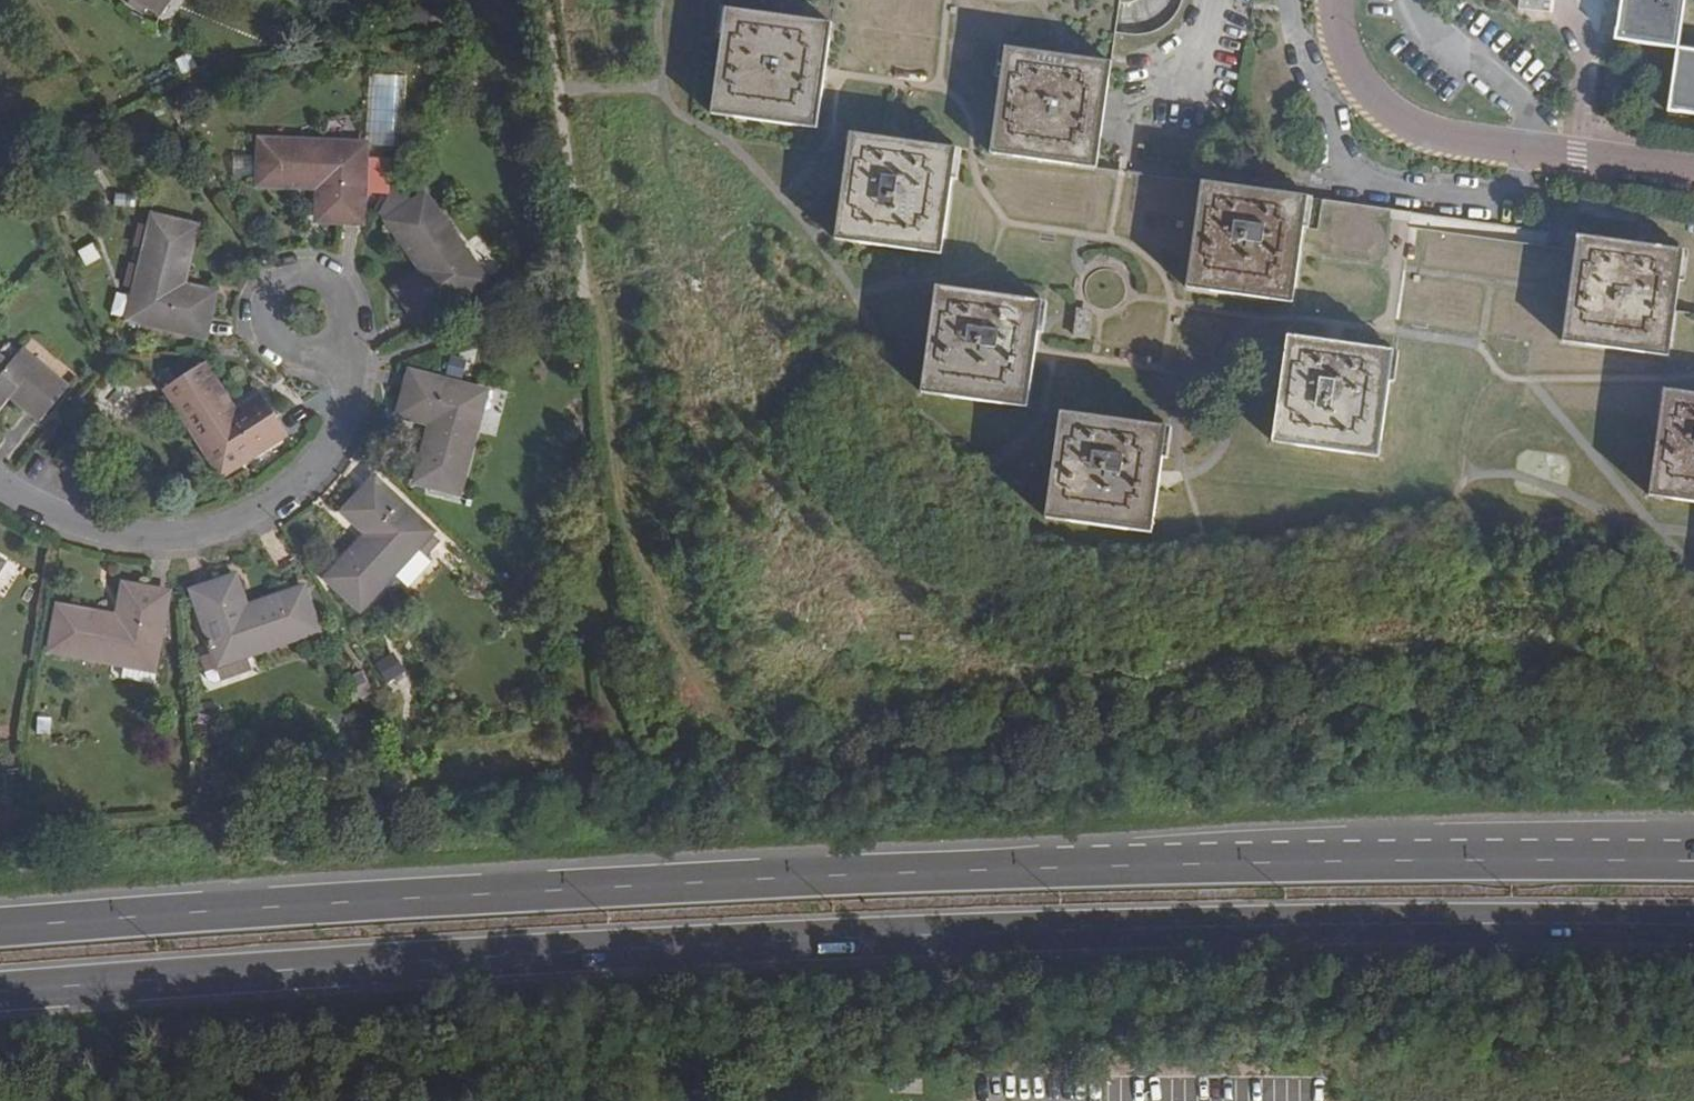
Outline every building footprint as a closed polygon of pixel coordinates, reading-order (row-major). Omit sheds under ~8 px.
[(151,12),(158,0),(132,0),(151,12)] [(1615,40),(1677,50),(1685,0),(1621,0),(1615,40)] [(826,72),(832,25),(726,11),(711,116),(818,131),(826,72)] [(991,154),(1097,169),(1110,63),(1007,48),(991,154)] [(1677,50),(1668,110),(1693,114),(1693,52),(1677,50)] [(894,142),(851,135),(836,240),(943,255),(956,151),(894,142)] [(343,145),(263,142),(259,185),(322,187),(320,219),(361,221),(365,160),(343,159),(343,145)] [(1201,186),(1186,287),(1291,303),(1298,255),(1302,227),(1307,198),(1202,182),(1201,186)] [(417,186),(382,212),(390,223),(426,199),(417,186)] [(1307,198),(1302,227),(1308,228),(1313,199),(1307,198)] [(426,199),(390,223),(426,272),(399,291),(422,325),(475,289),(462,272),(474,265),(426,199)] [(196,230),(155,219),(134,299),(148,302),(142,321),(203,335),(213,295),(181,287),(196,230)] [(1576,244),(1575,250),(1569,294),(1562,341),(1670,356),(1676,312),(1680,282),(1684,251),(1577,236),(1576,244)] [(1691,253),(1684,251),(1680,282),(1686,283),(1691,253)] [(1037,324),(1040,303),(936,289),(921,395),(1025,409),(1033,353),(1037,324)] [(1393,352),(1287,336),(1272,443),(1378,459),(1393,352)] [(10,399),(39,422),(67,390),(22,351),(10,367),(0,358),(0,410),(10,399)] [(221,451),(232,470),(285,436),(264,400),(236,417),(203,364),(166,388),(210,458),(221,451)] [(1056,371),(1051,403),(1105,412),(1108,398),(1127,401),(1130,384),(1056,371)] [(472,391),(412,375),(401,415),(433,424),(416,482),(459,494),(480,413),(468,411),(472,391)] [(1157,419),(1161,388),(1141,386),(1138,417),(1157,419)] [(1664,393),(1649,498),(1693,504),(1693,397),(1664,393)] [(1158,478),(1165,428),(1060,414),(1046,519),(1151,533),(1158,478)] [(222,476),(232,470),(221,451),(210,458),(222,476)] [(406,540),(419,525),(373,481),(345,513),(370,535),(329,581),(360,608),(415,548),(406,540)] [(439,544),(419,525),(406,540),(415,548),(425,558),(439,544)] [(233,647),(237,658),(317,631),(303,590),(244,610),(234,579),(194,593),(215,653),(233,647)] [(134,653),(154,657),(165,596),(123,588),(118,620),(59,609),(50,651),(124,664),(131,666),(134,653)] [(242,670),(237,658),(233,647),(215,653),(211,655),(218,679),(242,670)] [(158,658),(154,657),(134,653),(131,666),(124,664),(121,679),(154,685),(158,658)] [(396,655),(377,665),(387,683),(406,672),(396,655)]
